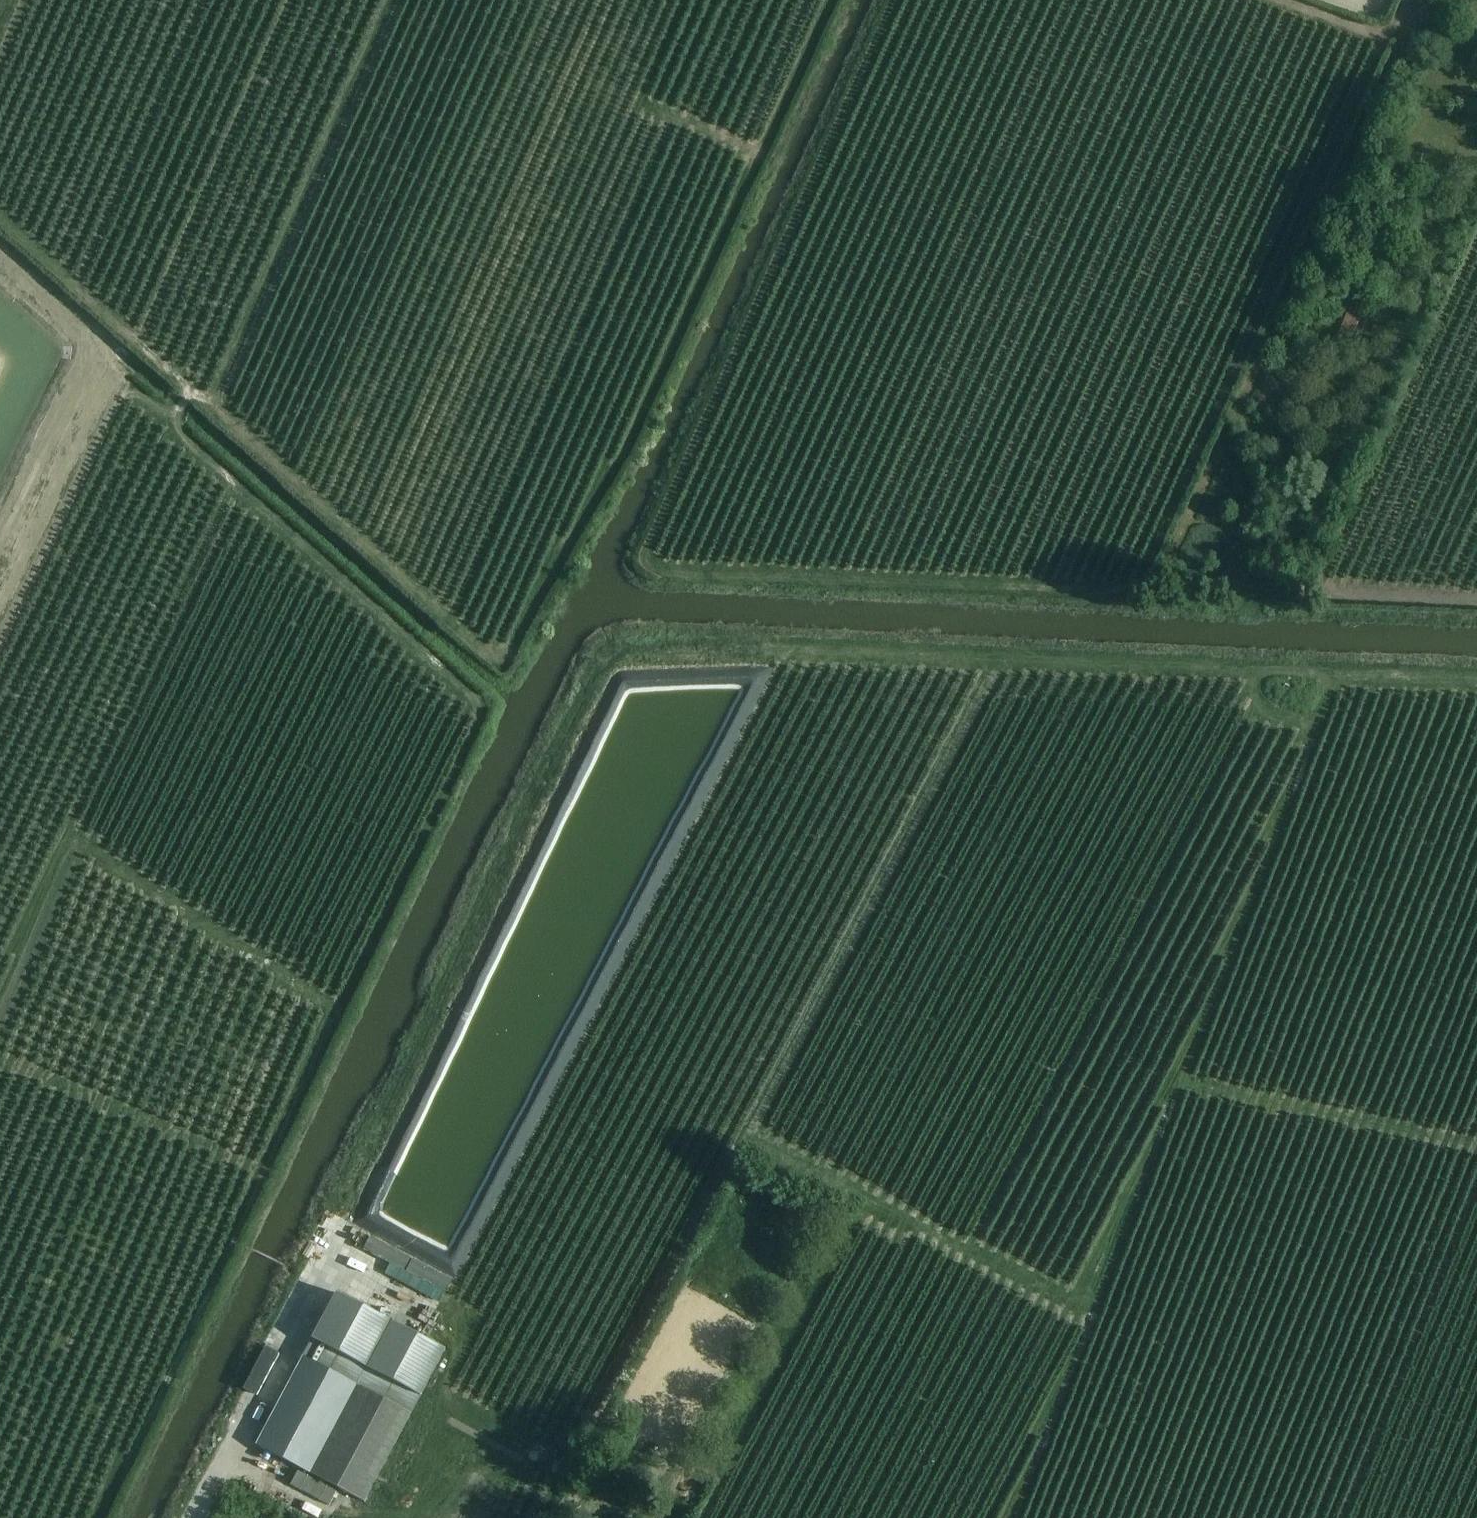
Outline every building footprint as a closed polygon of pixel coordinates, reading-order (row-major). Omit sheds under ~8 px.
[(1349,344),(1363,314),(1350,308),(1336,339),(1349,344)] [(304,1357),(357,1385),(411,1413),(445,1350),(337,1293),(304,1357)] [(310,1473),(357,1385),(304,1357),(257,1445),(310,1473)] [(364,1502),(411,1413),(357,1385),(310,1473),(364,1502)]
